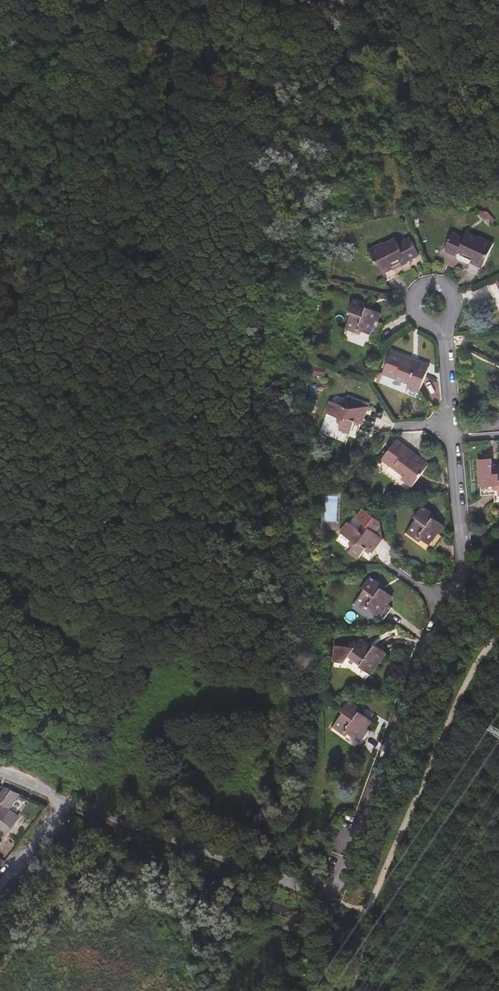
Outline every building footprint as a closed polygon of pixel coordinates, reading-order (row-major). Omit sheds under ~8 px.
[(10,94),(10,90),(12,90),(13,80),(10,79),(10,78),(0,78),(0,94),(10,94)] [(464,216),(454,219),(455,226),(466,223),(464,216)] [(468,246),(465,245),(463,249),(451,243),(445,258),(457,263),(459,267),(468,271),(471,270),(472,270),(483,275),(494,251),(480,244),(479,246),(469,242),(468,246)] [(396,245),(384,251),(385,253),(394,248),(396,252),(399,251),(396,245)] [(385,253),(384,251),(370,258),(382,282),(393,277),(394,278),(409,271),(408,269),(420,263),(412,249),(401,255),(399,251),(396,252),(394,248),(385,253)] [(483,275),(472,270),(469,278),(479,283),(483,275)] [(364,338),(370,341),(375,328),(378,329),(381,321),(368,316),(369,313),(355,308),(350,320),(353,321),(347,334),(360,339),(360,337),(364,338)] [(375,328),(370,341),(379,344),(384,331),(378,329),(375,328)] [(362,343),(364,338),(360,337),(360,339),(347,334),(346,337),(362,343)] [(411,369),(412,367),(393,359),(385,382),(410,391),(409,395),(422,400),(431,374),(419,369),(418,372),(411,369)] [(318,375),(316,384),(323,386),(325,377),(318,375)] [(343,437),(354,441),(357,433),(358,430),(362,432),(363,432),(369,416),(349,408),(346,415),(334,410),(330,422),(341,427),(341,429),(342,432),(344,433),(343,437)] [(414,462),(415,460),(399,448),(385,468),(407,484),(405,486),(415,494),(432,472),(421,464),(420,466),(414,462)] [(497,499),(498,507),(498,471),(496,472),(496,463),(482,464),(484,491),(497,491),(497,493),(497,499)] [(485,500),(497,499),(497,493),(497,491),(484,491),(485,500)] [(325,511),(325,520),(335,521),(336,512),(325,511)] [(426,546),(432,550),(439,540),(442,542),(448,534),(439,528),(436,526),(438,524),(425,515),(418,525),(421,527),(412,539),(421,545),(423,544),(426,546)] [(370,557),(374,560),(375,561),(386,547),(367,533),(363,539),(353,532),(345,542),(355,550),(354,551),(354,554),(357,556),(354,560),(363,566),(368,559),(370,557)] [(423,550),(426,546),(423,544),(421,545),(412,539),(410,541),(423,550)] [(439,540),(432,550),(440,556),(447,545),(442,542),(439,540)] [(372,615),(375,617),(380,621),(388,609),(391,612),(397,605),(388,598),(385,596),(387,594),(374,585),(367,596),(369,598),(361,609),(371,617),(372,615)] [(372,621),(375,617),(372,615),(371,617),(361,609),(359,612),(372,621)] [(388,609),(380,621),(389,627),(396,616),(391,612),(388,609)] [(366,647),(365,649),(376,657),(378,655),(366,647)] [(376,657),(365,649),(354,664),(365,673),(364,674),(364,675),(375,682),(390,661),(379,653),(378,655),(376,657)] [(365,673),(354,664),(353,666),(364,674),(365,673)] [(354,741),(360,745),(368,734),(371,736),(376,729),(367,722),(365,720),(366,718),(353,709),(346,719),(349,721),(340,733),(350,741),(352,739),(354,741)] [(351,745),(354,741),(352,739),(350,741),(340,733),(338,736),(351,745)] [(368,734),(360,745),(367,751),(376,739),(371,736),(368,734)] [(21,795),(15,792),(11,796),(2,809),(0,811),(0,830),(6,835),(10,829),(8,827),(14,819),(16,821),(18,818),(8,810),(21,795)] [(11,796),(6,793),(3,797),(0,794),(0,808),(2,809),(11,796)] [(10,829),(16,821),(14,819),(8,827),(10,829)] [(306,867),(309,858),(299,854),(296,863),(306,867)]
